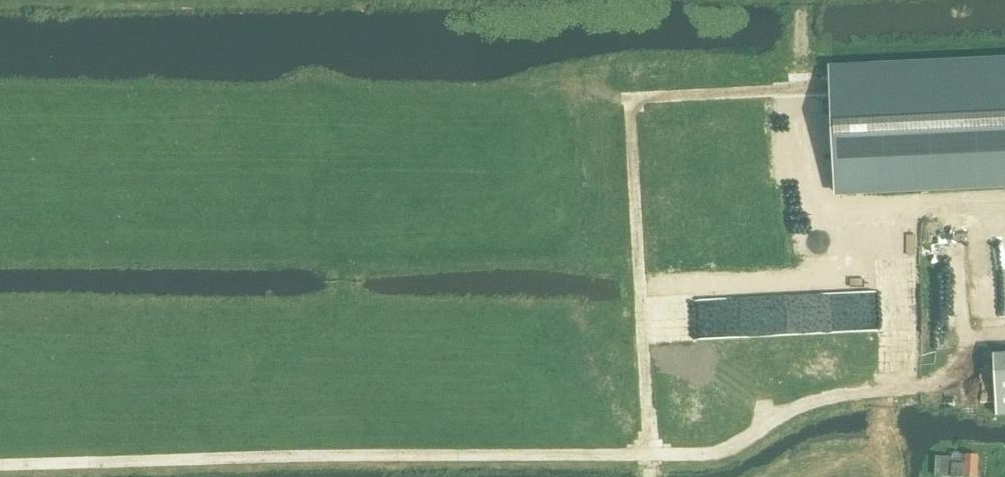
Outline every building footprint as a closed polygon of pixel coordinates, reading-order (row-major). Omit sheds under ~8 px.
[(836,194),(1004,186),(1004,62),(831,70),(836,194)] [(993,356),(996,418),(1004,418),(1004,355),(993,356)] [(978,456),(965,456),(964,465),(952,464),(952,457),(936,457),(935,476),(977,476),(978,456)]
